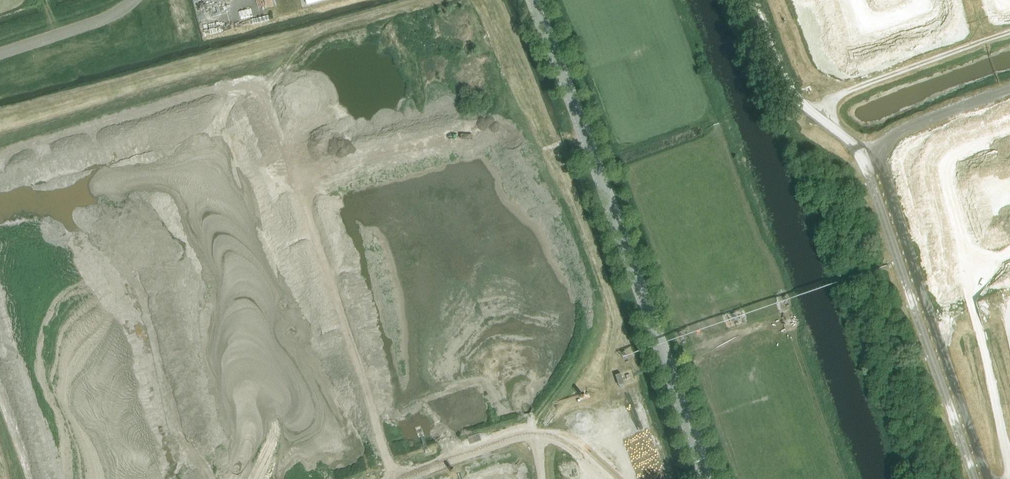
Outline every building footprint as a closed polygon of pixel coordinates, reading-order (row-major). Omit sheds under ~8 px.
[(621,374),(616,376),(619,386),(624,384),(621,374)]
